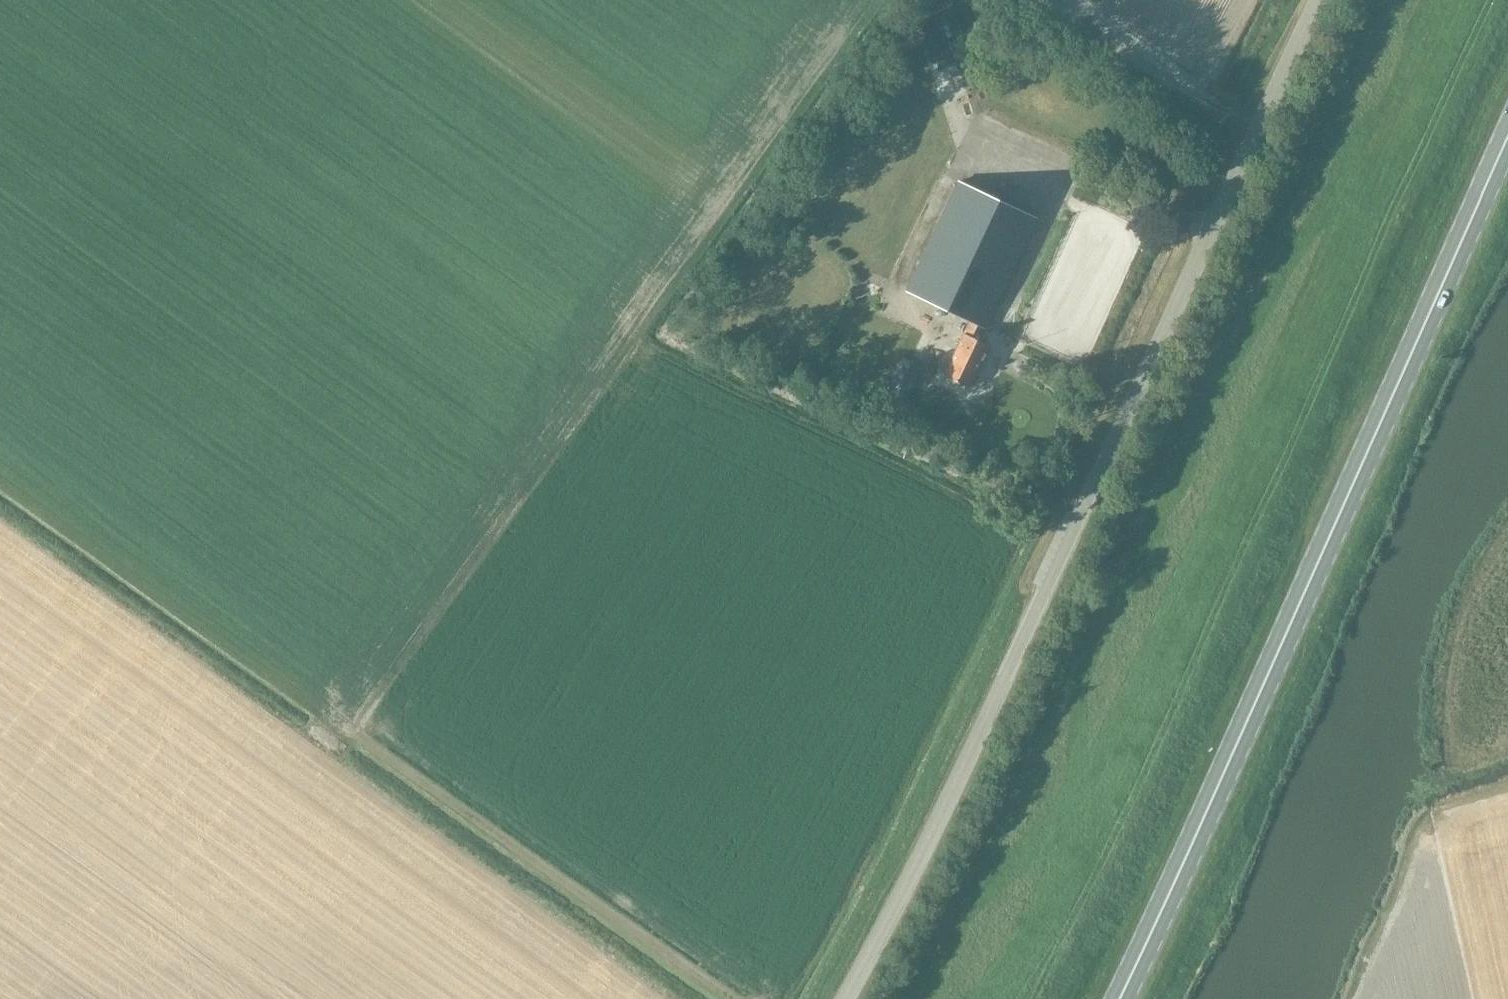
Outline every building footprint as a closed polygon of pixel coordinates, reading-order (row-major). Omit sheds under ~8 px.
[(933,12),(944,7),(941,0),(928,0),(933,12)] [(979,345),(1035,220),(956,184),(906,294),(965,321),(940,377),(967,389),(985,349),(979,345)] [(882,400),(902,410),(923,366),(903,357),(882,400)]
